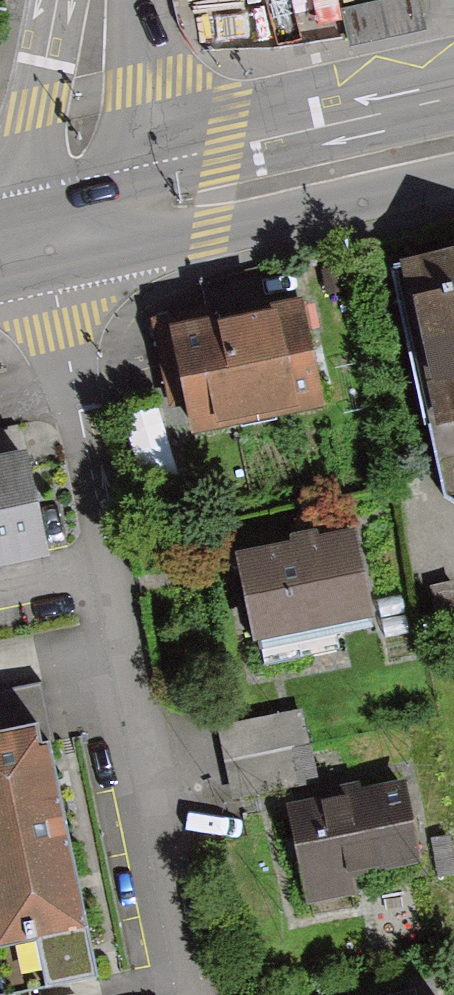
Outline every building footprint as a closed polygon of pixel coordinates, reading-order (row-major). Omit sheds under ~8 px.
[(451,508),(453,508),(453,273),(405,283),(451,508)] [(168,326),(190,432),(327,404),(305,298),(168,326)] [(51,566),(30,474),(0,481),(0,577),(51,566)] [(238,551),(254,634),(369,612),(353,529),(238,551)] [(319,774),(303,709),(218,729),(234,795),(319,774)] [(2,991),(95,971),(42,726),(0,735),(0,981),(2,991)] [(285,809),(306,910),(360,898),(354,873),(418,859),(402,784),(285,809)]
